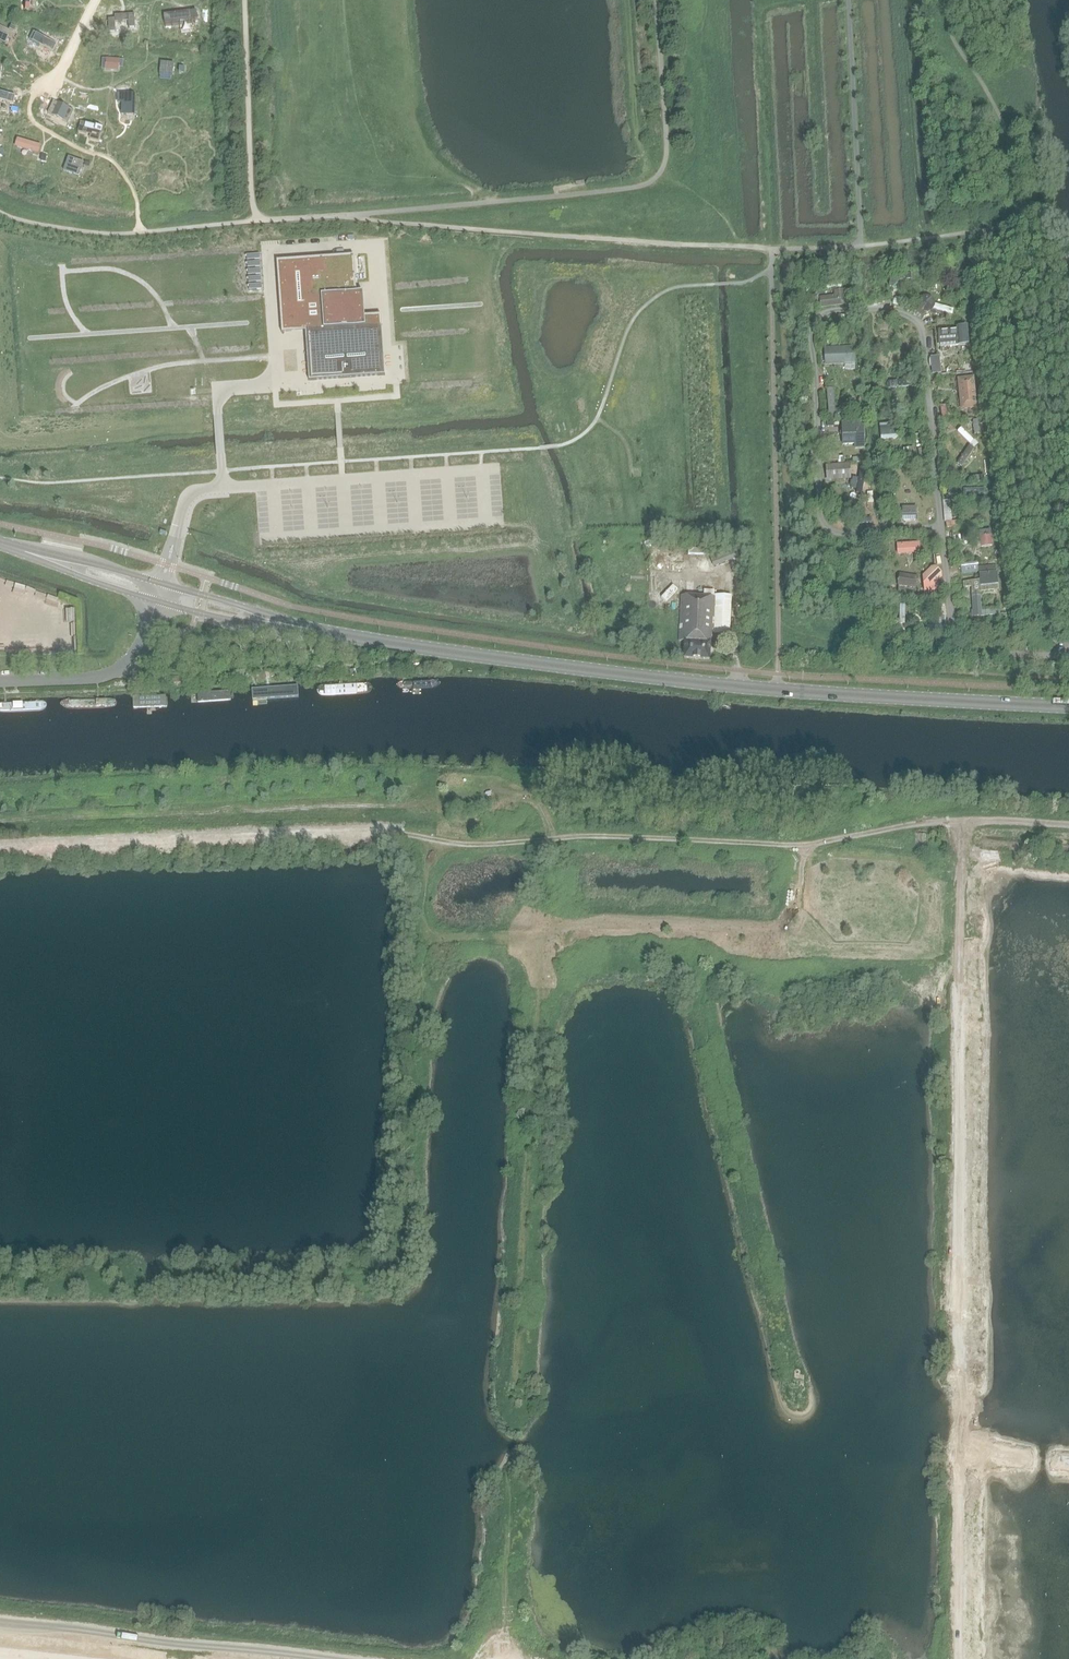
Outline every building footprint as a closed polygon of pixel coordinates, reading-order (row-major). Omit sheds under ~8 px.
[(54,102),(49,116),(64,121),(69,107),(54,102)] [(68,123),(72,125),(77,112),(74,110),(68,123)] [(322,255),(278,258),(282,319),(306,318),(307,328),(311,328),(314,377),(381,372),(378,323),(381,323),(380,313),(361,314),(359,290),(357,290),(354,253),(331,255),(331,261),(322,262),(322,255)] [(893,283),(913,282),(912,273),(893,274),(893,283)] [(834,297),(818,298),(818,306),(846,304),(844,288),(833,289),(834,297)] [(954,329),(937,331),(939,349),(956,347),(954,329)] [(854,346),(824,347),(825,366),(855,365),(854,346)] [(939,357),(930,358),(932,374),(941,373),(939,357)] [(972,377),(956,379),(959,410),(975,409),(972,377)] [(910,385),(910,379),(890,382),(891,388),(910,385)] [(970,420),(969,431),(981,431),(981,421),(970,420)] [(863,448),(862,423),(841,424),(842,444),(854,444),(854,448),(863,448)] [(962,428),(957,433),(974,448),(979,443),(962,428)] [(914,447),(903,448),(904,458),(914,457),(914,447)] [(969,448),(957,466),(961,468),(973,450),(969,448)] [(848,465),(826,466),(827,481),(849,480),(848,465)] [(969,492),(986,493),(987,475),(977,475),(977,488),(969,488),(969,492)] [(961,520),(954,520),(953,499),(946,499),(947,525),(961,525),(961,520)] [(917,508),(901,508),(901,520),(917,520),(917,508)] [(994,534),(982,535),(983,546),(995,545),(994,534)] [(917,544),(900,546),(901,555),(918,554),(917,544)] [(959,566),(961,575),(987,572),(985,562),(959,566)] [(933,566),(922,580),(929,586),(940,573),(933,566)] [(993,573),(977,578),(980,588),(996,583),(993,573)] [(980,593),(974,594),(972,594),(973,616),(982,616),(980,593)] [(684,641),(684,658),(709,659),(710,643),(714,643),(715,634),(716,597),(681,595),(677,640),(684,641)] [(716,595),(716,597),(715,634),(728,634),(730,595),(716,595)] [(1002,612),(1001,607),(984,610),(985,615),(1002,612)] [(314,696),(369,692),(369,681),(313,684),(314,696)] [(247,688),(248,700),(303,696),(303,685),(247,688)] [(184,692),(185,704),(240,701),(239,689),(184,692)] [(119,696),(119,707),(175,704),(175,693),(119,696)] [(44,711),(43,699),(0,701),(0,713),(44,711)]
